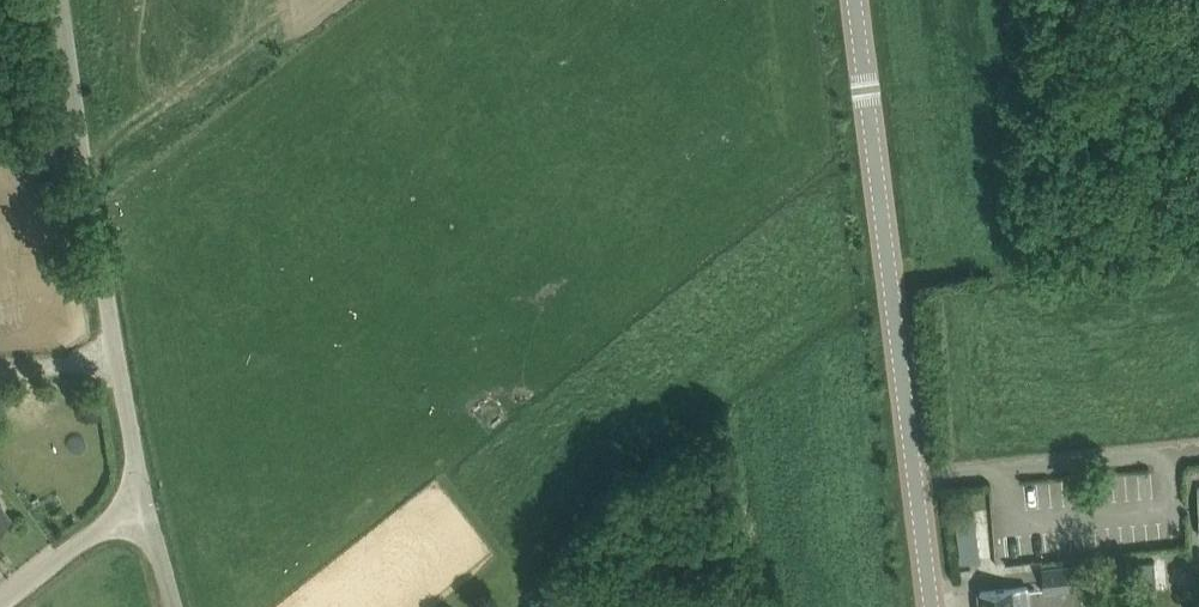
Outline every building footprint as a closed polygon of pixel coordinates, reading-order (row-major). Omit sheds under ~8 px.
[(6,523),(3,520),(9,515),(0,503),(0,527),(6,523)] [(977,524),(957,527),(962,560),(982,557),(977,524)] [(1136,560),(1136,579),(1166,578),(1165,559),(1136,560)] [(1046,589),(1074,586),(1075,590),(1099,588),(1098,583),(1106,582),(1107,588),(1133,585),(1131,562),(1073,568),(1072,563),(1043,566),(1046,589)] [(1029,584),(981,590),(982,606),(1032,606),(1029,584)]
